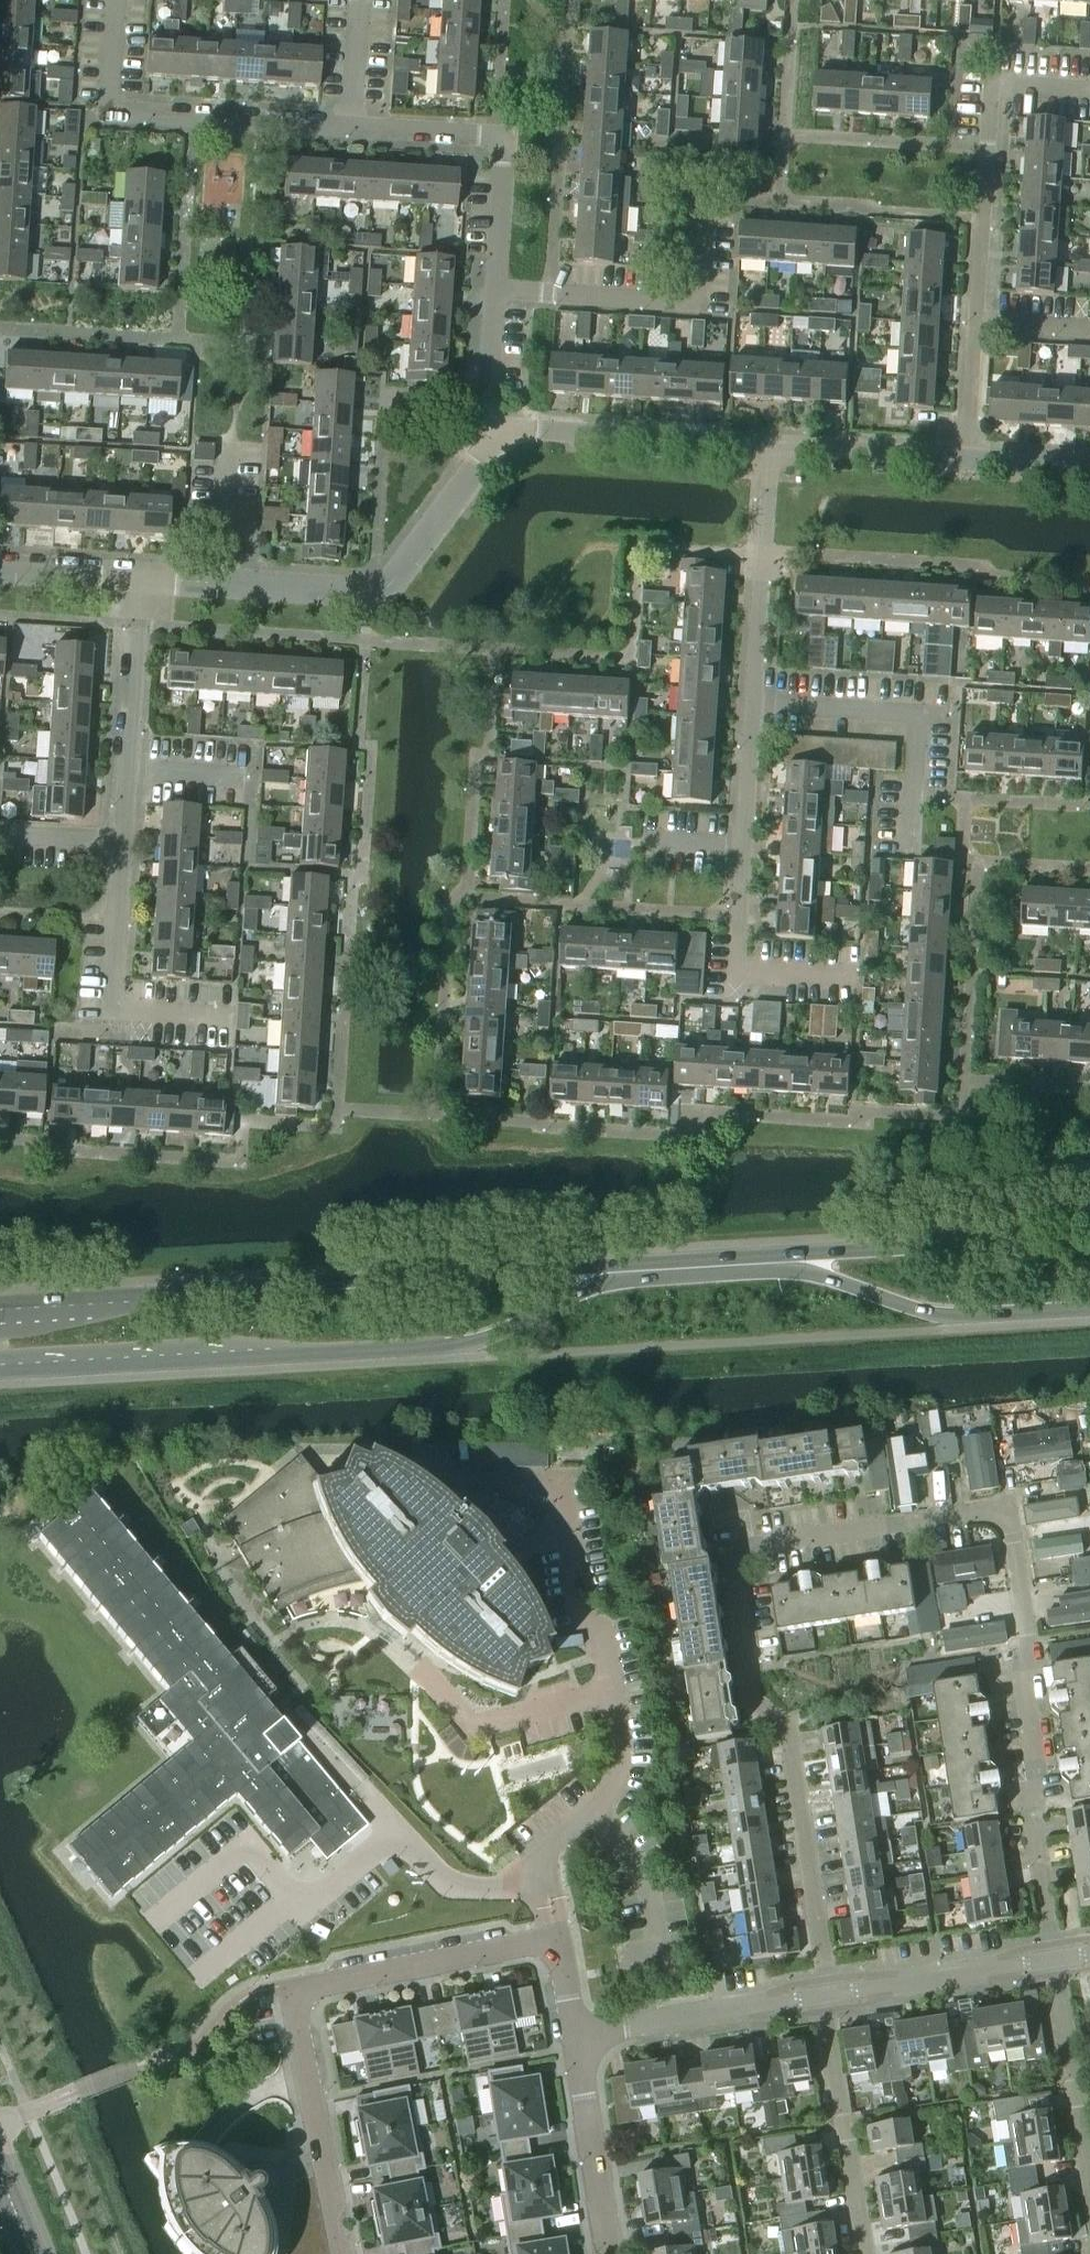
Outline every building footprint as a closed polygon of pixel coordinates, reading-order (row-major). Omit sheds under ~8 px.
[(33,16),(34,0),(0,0),(0,13),(33,16)] [(174,9),(186,10),(187,0),(174,0),(174,9)] [(237,14),(238,0),(232,0),(225,0),(224,13),(237,14)] [(238,0),(237,14),(250,15),(251,1),(238,0)] [(397,9),(410,10),(410,0),(398,0),(397,9)] [(441,12),(479,14),(480,0),(442,0),(441,12)] [(844,11),(857,12),(858,0),(845,0),(844,11)] [(617,1),(616,14),(629,15),(629,2),(617,1)] [(289,4),(288,17),(300,18),(301,5),(289,4)] [(960,6),(959,19),(971,20),(972,7),(960,6)] [(731,8),(731,22),(743,22),(744,9),(731,8)] [(186,10),(174,9),(173,22),(179,22),(185,23),(186,10)] [(410,10),(397,9),(396,22),(409,23),(410,10)] [(50,23),(63,24),(64,11),(51,11),(50,23)] [(64,11),(63,24),(76,25),(77,12),(64,11)] [(857,12),(844,11),(844,24),(856,25),(857,12)] [(441,12),(439,40),(477,43),(479,14),(441,12)] [(31,44),(33,16),(0,13),(0,42),(31,44)] [(629,15),(616,14),(615,27),(628,28),(629,15)] [(894,28),(907,29),(908,16),(895,16),(894,28)] [(908,16),(907,29),(920,30),(921,17),(908,16)] [(300,18),(288,17),(287,30),(299,31),(300,18)] [(666,31),(679,32),(680,19),(666,18),(666,31)] [(680,19),(679,32),(692,32),(693,20),(680,19)] [(971,20),(959,19),(958,32),(970,33),(971,20)] [(1024,19),(1024,32),(1036,33),(1037,20),(1024,19)] [(146,76),(175,78),(178,41),(179,22),(173,22),(165,21),(164,40),(148,39),(146,76)] [(743,22),(731,22),(730,35),(742,36),(743,22)] [(1081,36),(1089,37),(1089,23),(1082,23),(1081,36)] [(592,32),(590,62),(627,64),(629,35),(592,32)] [(843,32),(842,45),(854,46),(855,32),(843,32)] [(1036,33),(1024,32),(1023,46),(1035,46),(1036,33)] [(900,36),(899,49),(912,50),(912,36),(900,36)] [(1081,36),(1080,49),(1089,50),(1089,37),(1081,36)] [(439,40),(437,69),(475,71),(477,43),(439,40)] [(175,78),(204,80),(206,42),(178,41),(175,78)] [(727,41),(725,71),(763,73),(765,44),(727,41)] [(29,73),(31,44),(0,42),(0,71),(29,73)] [(204,80),(232,82),(235,44),(206,42),(204,80)] [(232,82),(261,84),(263,46),(235,44),(232,82)] [(854,46),(842,45),(841,58),(853,59),(854,46)] [(261,84),(289,86),(292,48),(263,46),(261,84)] [(292,48),(289,86),(319,88),(321,50),(292,48)] [(912,50),(899,49),(898,62),(911,63),(912,50)] [(662,53),(661,66),(673,67),(674,54),(662,53)] [(393,72),(406,73),(407,61),(394,60),(393,72)] [(407,61),(406,73),(419,74),(420,62),(407,61)] [(679,74),(692,75),(693,62),(680,61),(679,74)] [(590,62),(588,90),(625,93),(627,64),(590,62)] [(693,62),(692,75),(706,75),(707,63),(693,62)] [(673,67),(661,66),(660,80),(672,81),(673,67)] [(47,80),(60,81),(60,69),(47,68),(47,80)] [(60,69),(60,81),(73,82),(74,69),(60,69)] [(475,71),(437,69),(435,98),(473,101),(475,71)] [(0,71),(0,100),(26,102),(38,103),(40,73),(29,73),(0,71)] [(725,71),(723,99),(761,102),(763,73),(725,71)] [(814,112),(844,114),(846,76),(817,74),(814,112)] [(844,114),(872,116),(875,78),(846,76),(844,114)] [(872,116),(901,118),(904,80),(875,78),(872,116)] [(904,80),(901,118),(931,120),(933,82),(904,80)] [(588,90),(586,119),(624,121),(625,93),(588,90)] [(723,99),(721,128),(759,130),(761,102),(723,99)] [(34,139),(36,109),(0,107),(0,136),(34,139)] [(658,110),(657,124),(669,124),(670,111),(658,110)] [(586,119),(584,148),(622,150),(624,121),(586,119)] [(675,131),(689,132),(689,120),(676,119),(675,131)] [(1029,119),(1027,148),(1064,151),(1066,121),(1029,119)] [(689,120),(689,132),(702,133),(703,120),(689,120)] [(669,124),(657,124),(656,137),(668,138),(669,124)] [(759,130),(721,128),(719,157),(757,160),(759,130)] [(51,146),(64,147),(65,135),(52,134),(51,146)] [(65,135),(64,147),(77,148),(78,135),(65,135)] [(32,167),(34,139),(0,136),(0,165),(32,167)] [(1089,159),(1089,146),(1083,146),(1082,158),(1089,159)] [(584,148),(582,176),(620,179),(622,150),(584,148)] [(1027,148),(1025,177),(1063,179),(1064,151),(1027,148)] [(284,198),(313,200),(316,162),(286,160),(284,198)] [(313,200),(342,201),(344,164),(316,162),(313,200)] [(342,201),(370,203),(373,166),(344,164),(342,201)] [(30,196),(32,167),(0,165),(0,194),(30,196)] [(370,203),(399,205),(401,168),(373,166),(370,203)] [(399,205),(427,207),(430,170),(401,168),(399,205)] [(654,168),(653,181),(665,182),(666,168),(654,168)] [(430,170),(427,207),(457,209),(459,171),(430,170)] [(126,173),(124,202),(162,205),(164,175),(126,173)] [(582,176),(580,205),(617,207),(630,208),(632,179),(620,179),(582,176)] [(1025,177),(1023,206),(1061,208),(1063,179),(1025,177)] [(665,182),(653,181),(652,194),(665,195),(665,182)] [(62,185),(62,198),(74,199),(75,186),(62,185)] [(80,205),(93,206),(94,194),(81,193),(80,205)] [(28,224),(30,196),(0,194),(0,222),(28,224)] [(94,194),(93,206),(106,207),(107,195),(94,194)] [(74,199),(62,198),(61,211),(73,212),(74,199)] [(124,202),(122,231),(160,233),(162,205),(124,202)] [(580,205),(578,233),(616,236),(628,237),(630,208),(617,207),(580,205)] [(1023,206),(1021,234),(1059,237),(1061,208),(1023,206)] [(306,217),(305,230),(317,231),(318,218),(306,217)] [(26,253),(28,224),(0,222),(0,251),(26,253)] [(739,261),(769,263),(771,225),(742,224),(739,261)] [(420,225),(419,238),(431,238),(432,225),(420,225)] [(769,263),(797,265),(800,227),(771,225),(769,263)] [(797,265),(826,267),(828,229),(800,227),(797,265)] [(828,229),(826,267),(855,269),(858,231),(828,229)] [(317,231),(305,230),(304,243),(316,244),(317,231)] [(122,231),(120,259),(158,262),(160,233),(122,231)] [(635,243),(648,244),(649,232),(636,231),(635,243)] [(649,232),(648,244),(661,245),(662,233),(649,232)] [(616,236),(578,233),(576,263),(614,265),(616,236)] [(354,246),(367,247),(368,235),(355,234),(354,246)] [(1021,234),(1019,263),(1057,265),(1059,237),(1021,234)] [(368,235),(367,247),(380,248),(381,236),(368,235)] [(908,235),(906,264),(944,267),(946,237),(908,235)] [(431,238),(419,238),(418,251),(430,251),(431,238)] [(44,260),(57,261),(57,249),(44,248),(44,260)] [(280,248),(278,278),(316,280),(318,251),(280,248)] [(57,249),(57,261),(70,262),(70,250),(57,249)] [(76,262),(89,263),(90,251),(77,250),(76,262)] [(0,251),(0,281),(24,282),(26,253),(0,251)] [(90,251),(89,263),(102,264),(103,252),(90,251)] [(862,268),(875,268),(876,256),(863,255),(862,268)] [(876,256),(875,268),(889,269),(890,257),(876,256)] [(416,257),(414,287),(451,289),(453,260),(416,257)] [(158,262),(120,259),(118,289),(156,291),(158,262)] [(1074,272),(1087,273),(1088,261),(1075,260),(1074,272)] [(1057,265),(1019,263),(1017,292),(1055,295),(1057,265)] [(906,264),(904,293),(942,295),(944,267),(906,264)] [(350,269),(349,282),(362,283),(362,270),(350,269)] [(369,271),(368,284),(380,284),(381,271),(369,271)] [(278,278),(276,306),(314,309),(316,280),(278,278)] [(362,283),(349,282),(348,295),(361,296),(362,283)] [(380,284),(368,284),(367,297),(379,297),(380,284)] [(414,287),(412,315),(449,318),(451,289),(414,287)] [(904,293),(903,321),(940,324),(942,295),(904,293)] [(753,308),(766,309),(767,297),(753,296),(753,308)] [(767,297),(766,309),(779,310),(780,298),(767,297)] [(810,312),(823,313),(824,300),(811,300),(810,312)] [(824,300),(823,313),(852,315),(853,302),(824,300)] [(860,305),(859,318),(871,319),(872,306),(860,305)] [(276,306),(274,335),(312,337),(314,309),(276,306)] [(579,313),(578,326),(590,327),(591,314),(579,313)] [(412,315),(410,344),(447,346),(449,318),(412,315)] [(751,327),(765,328),(765,316),(752,315),(751,327)] [(765,316),(765,328),(778,329),(779,316),(765,316)] [(628,329),(641,330),(642,318),(629,317),(628,329)] [(642,318),(641,330),(655,331),(656,318),(642,318)] [(871,319),(859,318),(858,332),(870,332),(871,319)] [(808,331),(822,332),(822,319),(809,319),(808,331)] [(822,319),(822,332),(835,333),(836,320),(822,319)] [(693,321),(692,334),(705,335),(706,322),(693,321)] [(903,321),(901,350),(938,353),(940,324),(903,321)] [(346,326),(345,339),(358,340),(359,327),(346,326)] [(590,327),(578,326),(577,340),(589,340),(590,327)] [(365,328),(364,341),(376,342),(377,329),(365,328)] [(705,335),(692,334),(691,348),(704,348),(705,335)] [(312,337),(274,335),(273,364),(310,367),(312,337)] [(358,340),(345,339),(345,352),(357,353),(358,340)] [(376,342),(364,341),(363,354),(376,355),(376,342)] [(1019,343),(1018,356),(1031,357),(1031,344),(1019,343)] [(447,346),(410,344),(408,371),(406,371),(405,382),(406,382),(406,386),(419,387),(419,383),(444,384),(445,376),(447,346)] [(1068,359),(1082,359),(1082,347),(1069,346),(1068,359)] [(1082,359),(1089,360),(1089,348),(1082,347),(1082,359)] [(901,350),(899,378),(936,381),(938,353),(901,350)] [(789,401),(817,403),(820,364),(820,352),(792,351),(791,363),(789,401)] [(4,391),(34,393),(36,355),(7,353),(4,391)] [(34,393),(62,394),(65,357),(36,355),(34,393)] [(550,393),(580,395),(582,358),(553,356),(550,393)] [(1031,357),(1018,356),(1017,369),(1030,370),(1031,357)] [(62,394),(91,396),(93,359),(65,357),(62,394)] [(580,395),(608,397),(611,360),(582,358),(580,395)] [(91,396),(120,398),(122,361),(93,359),(91,396)] [(730,397),(760,399),(762,361),(733,359),(730,397)] [(608,397),(637,399),(639,362),(611,360),(608,397)] [(120,398),(148,400),(151,363),(122,361),(120,398)] [(760,399),(789,401),(791,363),(762,361),(760,399)] [(637,399),(665,401),(668,364),(639,362),(637,399)] [(151,363),(148,400),(178,402),(180,365),(151,363)] [(665,401),(694,403),(696,366),(668,364),(665,401)] [(820,364),(817,403),(847,405),(849,366),(820,364)] [(696,366),(694,403),(724,405),(726,368),(696,366)] [(854,382),(868,383),(869,370),(855,369),(854,382)] [(869,370),(868,383),(881,384),(882,371),(869,370)] [(316,373),(314,403),(352,405),(354,376),(316,373)] [(936,381),(899,378),(897,408),(935,410),(936,381)] [(990,423),(1020,425),(1022,387),(993,385),(990,423)] [(1020,425),(1048,427),(1051,389),(1022,387),(1020,425)] [(1048,427),(1077,429),(1079,391),(1051,389),(1048,427)] [(1089,430),(1089,392),(1079,391),(1077,429),(1089,430)] [(270,406),(283,407),(283,395),(270,394),(270,406)] [(283,395),(283,407),(296,408),(297,396),(283,395)] [(314,403),(312,431),(350,434),(352,405),(314,403)] [(26,412),(26,425),(38,425),(39,412),(26,412)] [(38,425),(26,425),(25,438),(37,438),(38,425)] [(75,441),(88,442),(89,430),(76,429),(75,441)] [(89,430),(88,442),(101,443),(102,430),(89,430)] [(312,431),(310,460),(348,463),(350,434),(312,431)] [(132,445),(145,446),(146,433),(133,432),(132,445)] [(146,433),(145,446),(158,446),(159,434),(146,433)] [(24,444),(23,457),(36,458),(37,445),(24,444)] [(196,444),(195,461),(213,462),(214,445),(196,444)] [(267,444),(266,457),(279,458),(279,445),(267,444)] [(74,460),(87,461),(88,448),(75,448),(74,460)] [(88,448),(87,461),(100,462),(101,449),(88,448)] [(131,464),(144,464),(145,452),(132,451),(131,464)] [(145,452),(144,464),(157,465),(158,453),(145,452)] [(36,458),(23,457),(23,470),(35,471),(36,458)] [(279,458),(266,457),(265,470),(278,471),(279,458)] [(310,460),(308,489),(346,491),(348,463),(310,460)] [(25,528),(27,490),(0,488),(0,526),(25,528)] [(308,489),(306,517),(344,520),(346,491),(308,489)] [(25,528),(53,530),(56,492),(27,490),(25,528)] [(53,530),(82,532),(84,494),(56,492),(53,530)] [(82,532),(111,534),(113,496),(84,494),(82,532)] [(111,534),(139,535),(142,498),(113,496),(111,534)] [(142,498),(139,535),(168,537),(171,500),(142,498)] [(262,520),(275,521),(276,509),(263,508),(262,520)] [(276,509),(275,521),(288,522),(289,510),(276,509)] [(344,520),(306,517),(303,560),(340,562),(341,549),(342,549),(344,520)] [(275,521),(262,520),(261,531),(274,532),(275,521)] [(689,572),(687,601),(725,604),(727,574),(709,573),(710,562),(683,561),(682,572),(689,572)] [(825,638),(826,619),(829,581),(799,579),(797,617),(813,618),(811,637),(809,668),(823,669),(825,638)] [(826,619),(854,621),(857,583),(829,581),(826,619)] [(854,621),(883,623),(886,585),(857,583),(854,621)] [(883,623),(912,625),(914,587),(886,585),(883,623)] [(912,625),(926,626),(923,676),(937,677),(940,627),(943,589),(914,587),(912,625)] [(943,589),(940,627),(937,677),(951,678),(954,627),(970,629),(972,591),(943,589)] [(643,604),(656,605),(657,593),(644,592),(643,604)] [(657,593),(656,605),(669,606),(670,594),(657,593)] [(976,638),(1005,640),(1008,602),(978,600),(976,638)] [(687,601),(685,630),(723,632),(725,604),(687,601)] [(1005,640),(1033,642),(1036,604),(1008,602),(1005,640)] [(1036,604),(1033,642),(1050,643),(1049,658),(1061,659),(1062,644),(1065,606),(1036,604)] [(1065,606),(1062,644),(1089,646),(1089,608),(1065,606)] [(670,657),(683,658),(721,661),(723,632),(685,630),(684,645),(671,644),(670,657)] [(838,639),(825,638),(823,669),(836,670),(838,639)] [(866,672),(880,673),(882,642),(868,641),(866,672)] [(640,642),(639,655),(651,656),(652,643),(640,642)] [(882,642),(880,673),(893,674),(895,643),(882,642)] [(55,645),(54,674),(91,677),(93,647),(55,645)] [(166,690),(196,692),(198,654),(169,652),(166,690)] [(196,692),(224,694),(227,656),(198,654),(196,692)] [(651,656),(639,655),(639,668),(651,669),(651,656)] [(224,694),(253,696),(256,658),(227,656),(224,694)] [(253,696),(282,698),(284,660),(256,658),(253,696)] [(683,658),(681,687),(719,689),(721,661),(683,658)] [(282,698),(310,700),(313,662),(284,660),(282,698)] [(313,662),(310,700),(340,702),(342,664),(313,662)] [(9,677),(23,678),(23,666),(10,665),(9,677)] [(23,666),(23,678),(36,679),(37,667),(23,666)] [(989,684),(1002,685),(1003,673),(990,672),(989,684)] [(1003,673),(1002,685),(1015,686),(1016,674),(1003,673)] [(54,674),(52,703),(89,705),(91,677),(54,674)] [(514,713),(542,715),(544,677),(515,675),(515,679),(505,678),(502,719),(513,720),(514,713)] [(1046,688),(1059,689),(1060,677),(1047,676),(1046,688)] [(542,715),(540,733),(547,733),(553,734),(554,716),(570,717),(573,679),(544,677),(542,715)] [(1060,677),(1059,689),(1072,690),(1073,678),(1060,677)] [(573,679),(570,717),(599,719),(601,681),(573,679)] [(601,681),(599,719),(628,721),(631,683),(601,681)] [(681,687),(679,715),(717,718),(719,689),(681,687)] [(987,703),(1001,704),(1001,692),(988,691),(987,703)] [(1001,692),(1001,704),(1014,705),(1014,693),(1001,692)] [(1045,707),(1058,708),(1058,696),(1045,695),(1045,707)] [(1058,696),(1058,708),(1071,709),(1071,697),(1058,696)] [(636,700),(636,713),(648,713),(648,700),(636,700)] [(52,703),(50,731),(88,734),(89,705),(52,703)] [(7,707),(6,729),(18,729),(19,716),(14,716),(15,708),(7,707)] [(189,709),(188,722),(200,723),(201,710),(189,709)] [(648,713),(636,713),(635,726),(647,727),(648,713)] [(679,715),(677,744),(715,747),(717,718),(679,715)] [(303,717),(302,730),(314,731),(315,718),(303,717)] [(200,723),(188,722),(187,736),(199,736),(200,723)] [(237,739),(250,740),(251,727),(238,727),(237,739)] [(251,727),(250,740),(263,741),(264,728),(251,727)] [(18,729),(6,729),(5,742),(17,743),(18,729)] [(314,731),(302,730),(301,743),(313,744),(314,731)] [(50,731),(48,760),(86,762),(88,734),(50,731)] [(534,732),(534,745),(546,746),(547,733),(540,733),(534,732)] [(592,736),(591,749),(603,750),(604,737),(592,736)] [(785,765),(789,765),(797,765),(799,737),(787,736),(785,765)] [(966,773),(995,775),(998,738),(969,736),(966,773)] [(812,738),(799,737),(797,765),(810,766),(812,738)] [(824,739),(812,738),(810,766),(822,767),(824,739)] [(995,775),(1024,777),(1027,740),(998,738),(995,775)] [(822,767),(827,767),(834,767),(836,740),(824,739),(822,767)] [(836,740),(834,767),(846,768),(848,740),(836,740)] [(848,740),(846,768),(851,769),(859,769),(860,741),(848,740)] [(1024,777),(1053,779),(1055,741),(1027,740),(1024,777)] [(860,741),(859,769),(871,770),(873,742),(860,741)] [(1055,741),(1053,779),(1082,781),(1085,743),(1055,741)] [(873,742),(871,770),(883,771),(885,743),(873,742)] [(885,743),(883,771),(895,772),(897,744),(885,743)] [(677,744),(675,773),(713,775),(715,747),(677,744)] [(546,746),(534,745),(533,758),(545,759),(546,746)] [(603,750),(591,749),(590,762),(602,763),(603,750)] [(307,750),(305,780),(343,782),(345,753),(307,750)] [(48,760),(46,789),(84,791),(86,762),(48,760)] [(500,763),(498,792),(536,795),(554,796),(553,802),(566,803),(567,791),(554,790),(555,783),(537,781),(538,765),(500,763)] [(631,776),(644,777),(645,765),(632,764),(631,776)] [(645,765),(644,777),(657,778),(658,765),(645,765)] [(789,765),(787,794),(825,796),(835,797),(843,798),(843,791),(844,783),(850,783),(851,769),(846,768),(834,767),(827,767),(822,767),(810,766),(797,765),(789,765)] [(261,783),(274,784),(275,772),(262,771),(261,783)] [(275,772),(274,784),(287,785),(288,773),(275,772)] [(713,775),(675,773),(673,802),(711,805),(713,775)] [(2,792),(15,793),(16,780),(3,780),(2,792)] [(16,780),(15,793),(28,794),(29,781),(16,780)] [(305,780),(303,808),(341,811),(343,782),(305,780)] [(84,791),(46,789),(44,818),(82,820),(84,791)] [(567,791),(566,803),(578,804),(579,792),(567,791)] [(843,798),(842,803),(855,804),(856,792),(843,791),(843,798)] [(498,792),(496,821),(534,823),(536,795),(498,792)] [(855,804),(868,805),(869,793),(856,792),(855,804)] [(787,794),(785,823),(823,825),(833,826),(835,797),(825,796),(787,794)] [(162,805),(160,835),(198,837),(200,808),(162,805)] [(303,808),(302,837),(339,839),(341,811),(303,808)] [(496,821),(494,849),(532,852),(534,823),(496,821)] [(785,823),(783,851),(821,854),(831,854),(833,826),(823,825),(785,823)] [(257,840),(270,841),(271,829),(258,828),(257,840)] [(271,829),(270,841),(283,842),(284,836),(284,830),(271,829)] [(215,845),(228,845),(229,833),(216,832),(215,845)] [(229,833),(228,845),(241,846),(242,834),(229,833)] [(160,835),(158,863),(196,866),(198,837),(160,835)] [(339,839),(302,837),(284,836),(283,842),(283,849),(301,850),(300,866),(337,869),(339,839)] [(955,840),(936,839),(935,856),(954,857),(955,840)] [(854,842),(853,856),(865,856),(866,843),(854,842)] [(562,860),(563,848),(550,847),(549,859),(550,862),(551,864),(551,865),(553,867),(554,869),(557,870),(559,871),(560,872),(575,873),(575,861),(562,860)] [(576,849),(563,848),(562,860),(575,861),(576,849)] [(532,852),(494,849),(492,879),(502,879),(501,890),(539,893),(540,881),(539,881),(540,870),(537,866),(531,866),(532,852)] [(783,851),(781,880),(819,882),(821,854),(783,851)] [(865,856),(853,856),(852,869),(864,869),(865,856)] [(916,861),(914,891),(952,893),(954,864),(916,861)] [(158,863),(156,892),(194,895),(196,866),(158,863)] [(871,875),(870,888),(882,889),(883,876),(871,875)] [(290,877),(288,906),(326,909),(328,879),(290,877)] [(781,880),(779,908),(817,911),(835,912),(835,906),(836,899),(818,898),(819,882),(781,880)] [(226,883),(226,896),(238,897),(239,884),(226,883)] [(882,889),(870,888),(869,901),(881,902),(882,889)] [(1021,927),(1051,929),(1053,891),(1024,889),(1021,927)] [(914,891),(912,920),(950,922),(952,893),(914,891)] [(1051,929),(1079,931),(1082,893),(1053,891),(1051,929)] [(156,892),(154,921),(192,923),(194,895),(156,892)] [(1089,931),(1089,894),(1082,893),(1079,931),(1089,931)] [(238,897),(226,896),(225,910),(237,911),(238,897)] [(244,909),(257,910),(258,898),(245,897),(244,909)] [(258,898),(257,910),(270,911),(271,899),(258,898)] [(288,906),(286,935),(324,937),(326,909),(288,906)] [(817,911),(779,908),(777,938),(815,940),(816,923),(834,925),(834,918),(847,919),(848,907),(835,906),(835,912),(817,911)] [(861,908),(848,907),(847,919),(860,920),(861,908)] [(475,924),(473,953),(510,956),(512,926),(496,925),(497,913),(478,911),(477,924),(475,924)] [(912,920),(910,948),(948,951),(950,922),(912,920)] [(154,921),(153,949),(190,952),(192,923),(154,921)] [(560,967),(590,969),(592,931),(563,929),(560,967)] [(590,969),(618,971),(621,933),(592,931),(590,969)] [(867,932),(866,945),(878,946),(879,933),(867,932)] [(646,981),(647,973),(649,935),(621,933),(618,971),(618,979),(646,981)] [(679,933),(678,937),(679,937),(678,945),(706,947),(707,935),(679,933)] [(286,935),(284,963),(322,966),(324,937),(286,935)] [(647,973),(676,975),(677,970),(677,958),(678,945),(679,937),(678,937),(649,935),(647,973)] [(23,978),(25,941),(0,939),(0,977),(23,978)] [(25,941),(23,978),(22,991),(36,992),(37,979),(52,980),(55,943),(25,941)] [(678,945),(677,958),(706,959),(706,947),(678,945)] [(878,946),(866,945),(865,958),(877,959),(878,946)] [(207,959),(221,960),(221,948),(208,947),(207,959)] [(241,947),(240,960),(253,961),(254,948),(241,947)] [(221,948),(221,960),(234,961),(235,949),(221,948)] [(910,948),(908,977),(946,979),(948,951),(910,948)] [(190,952),(153,949),(151,979),(188,981),(190,952)] [(528,951),(528,957),(528,963),(541,964),(542,952),(528,951)] [(541,964),(554,965),(555,953),(542,952),(541,964)] [(473,953),(471,982),(508,984),(509,969),(527,970),(528,963),(528,957),(510,956),(473,953)] [(677,958),(677,970),(705,972),(706,959),(677,958)] [(253,961),(240,960),(240,973),(252,974),(253,961)] [(1035,972),(1048,973),(1048,961),(1035,960),(1035,972)] [(1048,961),(1048,973),(1061,974),(1061,962),(1048,961)] [(284,963),(282,992),(320,994),(322,966),(284,963)] [(676,975),(676,982),(704,984),(705,972),(677,970),(676,975)] [(908,977),(906,1005),(944,1008),(946,979),(908,977)] [(1033,991),(1047,991),(1047,979),(1034,978),(1033,991)] [(1047,979),(1047,991),(1060,992),(1060,980),(1047,979)] [(471,982),(469,1010),(506,1013),(508,984),(471,982)] [(704,984),(676,982),(675,995),(703,996),(704,984)] [(863,989),(862,1002),(874,1003),(875,990),(863,989)] [(282,992),(280,1021),(318,1023),(320,994),(282,992)] [(539,1002),(538,1015),(550,1016),(551,1003),(539,1002)] [(574,1014),(587,1015),(587,1002),(574,1002),(574,1014)] [(587,1002),(587,1015),(600,1015),(600,1003),(587,1002)] [(752,1033),(766,1034),(768,1003),(754,1002),(752,1033)] [(874,1003),(862,1002),(861,1015),(874,1016),(874,1003)] [(768,1003),(766,1034),(780,1035),(782,1004),(768,1003)] [(237,1004),(237,1017),(249,1018),(253,1019),(254,1011),(249,1011),(250,1005),(237,1004)] [(905,1017),(904,1034),(942,1036),(944,1008),(906,1005),(888,1004),(887,1016),(905,1017)] [(631,1017),(644,1018),(645,1006),(631,1005),(631,1017)] [(645,1006),(644,1018),(657,1019),(658,1007),(645,1006)] [(703,1019),(715,1020),(716,1007),(704,1006),(703,1019)] [(809,1037),(823,1038),(825,1007),(811,1006),(809,1037)] [(825,1007),(823,1038),(837,1039),(839,1008),(825,1007)] [(469,1010),(467,1039),(504,1041),(506,1013),(469,1010)] [(7,1023),(20,1024),(21,1012),(8,1011),(7,1023)] [(21,1012),(20,1024),(33,1025),(34,1013),(21,1012)] [(1012,1059),(1042,1061),(1044,1024),(1016,1022),(1017,1013),(1002,1012),(999,1057),(1012,1058),(1012,1059)] [(550,1016),(538,1015),(537,1028),(549,1029),(550,1016)] [(249,1018),(237,1017),(236,1031),(248,1031),(249,1018)] [(702,1032),(708,1032),(714,1033),(715,1020),(703,1019),(702,1032)] [(572,1032),(585,1033),(586,1021),(573,1020),(572,1032)] [(280,1021),(279,1049),(316,1051),(318,1023),(280,1021)] [(586,1021),(585,1033),(598,1034),(599,1022),(586,1021)] [(629,1036),(643,1037),(643,1025),(630,1024),(629,1036)] [(1042,1061),(1070,1063),(1072,1026),(1044,1024),(1042,1061)] [(643,1025),(643,1037),(656,1038),(656,1026),(643,1025)] [(1089,1065),(1089,1027),(1072,1026),(1070,1063),(1089,1065)] [(6,1042),(19,1043),(20,1031),(6,1030),(6,1042)] [(20,1031),(19,1043),(32,1044),(33,1032),(20,1031)] [(705,1088),(733,1089),(736,1052),(720,1051),(721,1033),(714,1033),(708,1032),(707,1050),(705,1088)] [(904,1034),(902,1062),(940,1065),(942,1036),(904,1034)] [(467,1039),(465,1067),(503,1070),(504,1041),(467,1039)] [(78,1045),(77,1058),(89,1059),(90,1045),(78,1045)] [(127,1060),(140,1061),(141,1049),(127,1048),(127,1060)] [(675,1085),(705,1088),(707,1050),(678,1048),(675,1085)] [(141,1049),(140,1061),(153,1062),(154,1050),(141,1049)] [(279,1049),(277,1078),(314,1080),(316,1051),(279,1049)] [(192,1052),(191,1066),(203,1066),(204,1053),(192,1052)] [(733,1089),(762,1091),(764,1054),(736,1052),(733,1089)] [(858,1065),(871,1066),(872,1054),(859,1053),(858,1065)] [(762,1091),(791,1093),(793,1056),(764,1054),(762,1091)] [(872,1054),(871,1066),(884,1067),(885,1055),(872,1054)] [(791,1093),(819,1095),(822,1058),(793,1056),(791,1093)] [(89,1059),(77,1058),(76,1071),(88,1072),(89,1059)] [(822,1058),(819,1095),(848,1097),(851,1060),(822,1058)] [(940,1065),(902,1062),(900,1092),(916,1093),(915,1105),(934,1107),(935,1094),(938,1094),(940,1065)] [(520,1077),(533,1078),(534,1066),(521,1065),(520,1077)] [(551,1102),(581,1104),(583,1067),(554,1065),(551,1102)] [(203,1066),(191,1066),(190,1079),(202,1080),(203,1066)] [(534,1066),(533,1078),(546,1079),(547,1067),(534,1066)] [(503,1070),(465,1067),(463,1097),(501,1099),(503,1070)] [(581,1104),(609,1106),(612,1069),(583,1067),(581,1104)] [(232,1081),(246,1082),(246,1069),(233,1068),(232,1081)] [(246,1069),(246,1082),(259,1083),(260,1070),(246,1069)] [(609,1106),(638,1108),(640,1070),(612,1069),(609,1106)] [(640,1070),(638,1108),(667,1110),(670,1072),(640,1070)] [(14,1114),(16,1076),(0,1075),(0,1113),(14,1114)] [(16,1076),(14,1114),(43,1116),(45,1078),(16,1076)] [(314,1080),(277,1078),(275,1107),(274,1116),(296,1117),(296,1109),(312,1110),(314,1080)] [(49,1125),(78,1127),(81,1089),(51,1087),(49,1125)] [(78,1127),(107,1129),(109,1091),(81,1089),(78,1127)] [(107,1129),(135,1131),(138,1093),(109,1091),(107,1129)] [(135,1131),(164,1133),(167,1095),(138,1093),(135,1131)] [(164,1133),(193,1135),(195,1097),(167,1095),(164,1133)] [(195,1097),(193,1135),(222,1137),(225,1099),(195,1097)] [(706,1563),(702,1564),(691,1496),(697,1488),(730,1483),(765,1478),(765,1483),(862,1468),(866,1494),(889,1490),(880,1429),(761,1447),(761,1442),(710,1450),(690,1453),(691,1453),(671,1456),(668,1460),(670,1469),(663,1470),(668,1499),(655,1501),(666,1572),(672,1571),(698,1741),(734,1736),(706,1563)] [(1073,1431),(1016,1439),(1019,1468),(1079,1460),(1073,1431)] [(992,1434),(973,1437),(982,1494),(1002,1492),(992,1434)] [(946,1462),(959,1460),(955,1435),(942,1437),(946,1462)] [(934,1464),(946,1462),(942,1437),(930,1439),(934,1464)] [(909,1444),(890,1446),(899,1509),(919,1505),(909,1444)] [(300,1458),(221,1524),(276,1616),(292,1607),(308,1600),(326,1593),(344,1589),(362,1585),(371,1596),(365,1602),(373,1612),(394,1634),(404,1643),(410,1637),(425,1651),(441,1664),(458,1675),(476,1685),(494,1694),(513,1701),(522,1674),(547,1666),(541,1648),(549,1645),(541,1624),(530,1603),(517,1583),(503,1564),(506,1562),(546,1521),(517,1508),(487,1499),(456,1492),(425,1488),(407,1476),(389,1466),(370,1457),(366,1466),(350,1459),(340,1482),(324,1487),(300,1458)] [(1057,1466),(1059,1479),(1084,1475),(1082,1462),(1057,1466)] [(1059,1479),(1061,1492),(1086,1488),(1084,1475),(1059,1479)] [(64,1515),(38,1536),(168,1692),(158,1701),(175,1722),(192,1742),(68,1847),(86,1869),(90,1873),(111,1899),(236,1795),(288,1857),(308,1840),(319,1831),(328,1842),(338,1833),(347,1843),(347,1844),(368,1826),(264,1701),(229,1659),(90,1493),(79,1502),(64,1515)] [(1026,1509),(1027,1525),(1089,1516),(1089,1508),(1089,1500),(1026,1509)] [(1048,1544),(1050,1563),(1089,1557),(1089,1538),(1048,1544)] [(997,1548),(937,1558),(940,1587),(1001,1578),(997,1548)] [(1074,1575),(1089,1572),(1089,1560),(1072,1562),(1074,1575)] [(801,1583),(772,1588),(779,1632),(908,1612),(911,1637),(940,1633),(935,1603),(929,1564),(881,1571),(880,1564),(868,1566),(869,1573),(813,1582),(812,1575),(800,1577),(801,1583)] [(1076,1587),(1089,1585),(1089,1572),(1074,1575),(1076,1587)] [(937,1590),(939,1602),(964,1598),(962,1586),(937,1590)] [(939,1602),(941,1615),(967,1611),(964,1598),(939,1602)] [(1053,1607),(1055,1623),(1089,1618),(1089,1599),(1053,1604),(1053,1607)] [(1004,1613),(947,1621),(950,1637),(1006,1628),(1004,1613)] [(1062,1776),(1069,1775),(1073,1804),(1089,1801),(1089,1640),(1050,1647),(1057,1695),(1050,1696),(1052,1708),(1059,1707),(1067,1763),(1060,1764),(1062,1776)] [(906,1669),(911,1698),(935,1694),(955,1822),(999,1816),(995,1787),(1002,1785),(1000,1773),(993,1774),(984,1719),(991,1718),(989,1706),(982,1707),(975,1659),(906,1669)] [(859,1724),(824,1730),(828,1754),(874,1747),(870,1722),(859,1724)] [(887,1735),(889,1744),(903,1742),(902,1733),(887,1735)] [(715,1771),(723,1770),(758,1765),(754,1740),(711,1747),(712,1751),(710,1756),(711,1763),(714,1767),(715,1771)] [(903,1742),(889,1744),(890,1754),(905,1751),(903,1742)] [(874,1747),(828,1754),(831,1778),(866,1772),(877,1770),(874,1747)] [(680,1752),(681,1761),(695,1759),(694,1750),(680,1752)] [(723,1770),(727,1794),(762,1788),(758,1765),(723,1770)] [(866,1772),(831,1778),(835,1801),(870,1796),(866,1772)] [(895,1782),(896,1791),(910,1789),(908,1780),(895,1782)] [(686,1791),(687,1800),(701,1798),(700,1788),(686,1791)] [(727,1794),(730,1817),(765,1812),(762,1788),(727,1794)] [(910,1789),(896,1791),(898,1801),(911,1799),(910,1789)] [(870,1796),(835,1801),(839,1825),(874,1819),(885,1817),(889,1817),(885,1793),(870,1796)] [(701,1798),(687,1800),(689,1809),(703,1807),(701,1798)] [(1068,1812),(1071,1837),(1089,1834),(1089,1809),(1068,1812)] [(730,1817),(734,1841),(769,1835),(765,1812),(730,1817)] [(874,1819),(839,1825),(842,1848),(878,1843),(888,1841),(885,1817),(874,1819)] [(963,1829),(966,1853),(1002,1848),(998,1823),(963,1829)] [(902,1829),(903,1838),(917,1836),(916,1827),(902,1829)] [(1071,1837),(1075,1860),(1089,1858),(1089,1834),(1071,1837)] [(693,1838),(695,1847),(709,1845),(707,1835),(693,1838)] [(734,1841),(738,1865),(773,1859),(769,1835),(734,1841)] [(917,1836),(903,1838),(905,1848),(919,1846),(917,1836)] [(878,1843),(842,1848),(846,1872),(881,1867),(878,1843)] [(709,1845),(695,1847),(696,1856),(710,1854),(709,1845)] [(926,1850),(927,1859),(941,1857),(940,1848),(926,1850)] [(966,1853),(970,1877),(1005,1871),(1002,1848),(966,1853)] [(941,1857),(927,1859),(929,1869),(943,1866),(941,1857)] [(1075,1860),(1079,1884),(1089,1882),(1089,1858),(1075,1860)] [(738,1865),(741,1888),(777,1883),(773,1859),(738,1865)] [(383,1866),(382,1866),(391,1877),(399,1870),(390,1860),(388,1861),(383,1866)] [(881,1867),(846,1872),(850,1896),(885,1890),(881,1867)] [(970,1877),(974,1900),(1009,1894),(1005,1871),(970,1877)] [(909,1876),(911,1886),(925,1884),(923,1874),(909,1876)] [(1079,1884),(1083,1908),(1089,1907),(1089,1882),(1079,1884)] [(701,1885),(702,1895),(716,1892),(715,1883),(701,1885)] [(741,1888),(745,1912),(780,1907),(777,1883),(741,1888)] [(925,1884),(911,1886),(912,1895),(926,1893),(925,1884)] [(885,1890),(850,1896),(853,1919),(889,1914),(900,1912),(896,1888),(885,1890)] [(716,1892),(702,1895),(704,1904),(718,1902),(716,1892)] [(1009,1894),(974,1900),(965,1901),(969,1926),(978,1924),(978,1925),(1013,1919),(1026,1917),(1022,1892),(1009,1894)] [(933,1897),(935,1906),(949,1904),(947,1895),(933,1897)] [(949,1904),(935,1906),(936,1916),(950,1914),(949,1904)] [(745,1912),(749,1935),(784,1930),(780,1907),(745,1912)] [(914,1909),(916,1919),(930,1917),(928,1907),(914,1909)] [(853,1919),(840,1921),(844,1945),(857,1943),(857,1944),(893,1938),(889,1914),(853,1919)] [(788,1955),(788,1954),(801,1952),(797,1928),(784,1930),(749,1935),(753,1960),(788,1955)] [(708,1932),(710,1942),(724,1940),(722,1930),(708,1932)] [(724,1940),(710,1942),(711,1951),(725,1949),(724,1940)] [(482,1997),(480,1997),(493,2061),(518,2056),(512,2021),(536,2016),(531,1987),(493,1994),(493,1993),(482,1995),(482,1997)] [(467,2000),(430,2007),(436,2036),(460,2031),(467,2066),(493,2061),(480,1997),(478,1997),(478,1996),(467,1998),(467,2000)] [(1025,2004),(999,2008),(1006,2051),(1024,2048),(1026,2061),(1047,2058),(1041,2018),(1027,2020),(1025,2004)] [(383,2016),(381,2017),(393,2080),(419,2075),(412,2041),(436,2036),(430,2007),(394,2014),(394,2013),(383,2015),(383,2016)] [(976,2028),(963,2030),(969,2070),(990,2067),(988,2054),(1006,2051),(999,2008),(973,2012),(976,2028)] [(368,2019),(330,2027),(336,2056),(361,2051),(368,2085),(393,2080),(381,2017),(379,2017),(378,2016),(367,2018),(368,2019)] [(948,2016),(922,2020),(929,2063),(947,2060),(949,2073),(969,2070),(963,2030),(950,2032),(948,2016)] [(899,2040),(886,2042),(892,2082),(894,2092),(902,2091),(900,2081),(913,2079),(911,2066),(929,2063),(922,2020),(896,2025),(899,2040)] [(871,2029),(844,2033),(851,2075),(870,2072),(872,2085),(892,2082),(886,2042),(873,2044),(871,2029)] [(782,2059),(769,2061),(775,2101),(796,2097),(794,2084),(813,2081),(806,2039),(779,2043),(782,2059)] [(754,2047),(728,2051),(735,2094),(753,2091),(755,2104),(775,2101),(769,2061),(757,2063),(754,2047)] [(705,2071),(692,2073),(698,2113),(719,2109),(717,2096),(735,2094),(728,2051),(703,2055),(705,2071)] [(677,2059),(651,2063),(658,2106),(660,2119),(698,2113),(692,2073),(680,2075),(677,2059)] [(628,2083),(612,2085),(619,2125),(642,2121),(640,2108),(658,2106),(651,2063),(625,2067),(628,2083)] [(521,2067),(488,2072),(494,2114),(545,2106),(542,2088),(537,2089),(536,2079),(523,2081),(521,2067)] [(408,2086),(373,2093),(375,2108),(358,2111),(359,2121),(354,2122),(358,2139),(416,2128),(408,2086)] [(999,2144),(1003,2144),(1012,2142),(1055,2136),(1050,2110),(1032,2113),(1030,2096),(992,2102),(999,2144)] [(494,2114),(501,2154),(529,2150),(527,2137),(544,2134),(543,2124),(548,2123),(545,2106),(494,2114)] [(471,2117),(455,2120),(457,2137),(458,2137),(474,2134),(471,2117)] [(910,2119),(868,2126),(872,2153),(896,2149),(898,2162),(925,2157),(923,2143),(914,2145),(910,2119)] [(416,2128),(358,2139),(361,2157),(367,2156),(368,2166),(386,2162),(389,2175),(424,2168),(416,2128)] [(795,2135),(764,2140),(766,2156),(779,2154),(783,2178),(826,2172),(822,2146),(797,2150),(795,2135)] [(1003,2144),(1010,2182),(1037,2178),(1035,2166),(1059,2162),(1055,2136),(1012,2142),(1003,2144)] [(144,2160),(160,2181),(158,2181),(158,2183),(159,2192),(160,2194),(160,2197),(162,2204),(162,2206),(165,2215),(167,2219),(169,2225),(163,2227),(175,2243),(173,2244),(174,2246),(176,2244),(183,2253),(329,2253),(314,2178),(283,2184),(273,2186),(274,2183),(273,2177),(272,2178),(268,2172),(268,2170),(264,2168),(259,2168),(254,2170),(249,2173),(240,2180),(235,2172),(233,2170),(229,2167),(226,2164),(223,2162),(218,2159),(216,2158),(209,2154),(208,2154),(203,2152),(201,2152),(200,2151),(198,2151),(197,2151),(195,2150),(194,2150),(192,2150),(190,2150),(188,2149),(182,2149),(179,2149),(172,2150),(170,2150),(166,2151),(164,2152),(162,2152),(160,2153),(158,2153),(156,2154),(155,2154),(155,2155),(153,2156),(148,2158),(144,2160)] [(499,2196),(558,2186),(555,2168),(550,2169),(549,2160),(531,2163),(529,2150),(501,2154),(507,2194),(499,2195),(499,2196)] [(664,2171),(640,2175),(644,2200),(687,2194),(683,2169),(691,2168),(689,2154),(662,2158),(664,2171)] [(900,2174),(876,2178),(880,2204),(923,2197),(919,2173),(927,2172),(925,2157),(898,2162),(900,2174)] [(375,2201),(370,2202),(374,2220),(432,2208),(432,2207),(424,2209),(417,2171),(424,2169),(424,2168),(389,2175),(391,2188),(373,2192),(375,2201)] [(787,2202),(778,2204),(780,2218),(808,2214),(806,2201),(830,2198),(826,2172),(783,2178),(787,2202)] [(1021,2195),(1025,2219),(1068,2213),(1063,2187),(1039,2191),(1037,2178),(1010,2182),(1012,2197),(1021,2195)] [(499,2196),(506,2236),(541,2231),(539,2217),(557,2215),(556,2205),(561,2204),(558,2186),(499,2196)] [(733,2198),(731,2186),(715,2188),(717,2201),(733,2198)] [(687,2194),(644,2200),(648,2226),(672,2222),(674,2235),(701,2231),(699,2217),(691,2218),(687,2194)] [(923,2197),(880,2204),(884,2230),(908,2226),(910,2239),(937,2234),(935,2220),(937,2220),(933,2196),(923,2197)] [(374,2220),(377,2238),(382,2236),(384,2246),(402,2242),(404,2253),(412,2253),(440,2248),(432,2208),(374,2220)] [(1022,2253),(1050,2253),(1048,2243),(1072,2239),(1068,2213),(1025,2219),(1016,2221),(1022,2253)] [(779,2237),(781,2253),(802,2253),(838,2249),(834,2223),(809,2227),(808,2214),(780,2218),(783,2232),(779,2237)] [(716,2230),(703,2232),(704,2244),(718,2241),(716,2230)] [(509,2253),(569,2253),(568,2250),(563,2250),(561,2241),(543,2244),(541,2231),(506,2236),(509,2253)] [(652,2252),(653,2253),(696,2253),(695,2247),(704,2245),(701,2231),(674,2235),(676,2248),(652,2252)] [(895,2253),(931,2253),(931,2250),(939,2249),(937,2234),(910,2239),(912,2251),(895,2253)]
